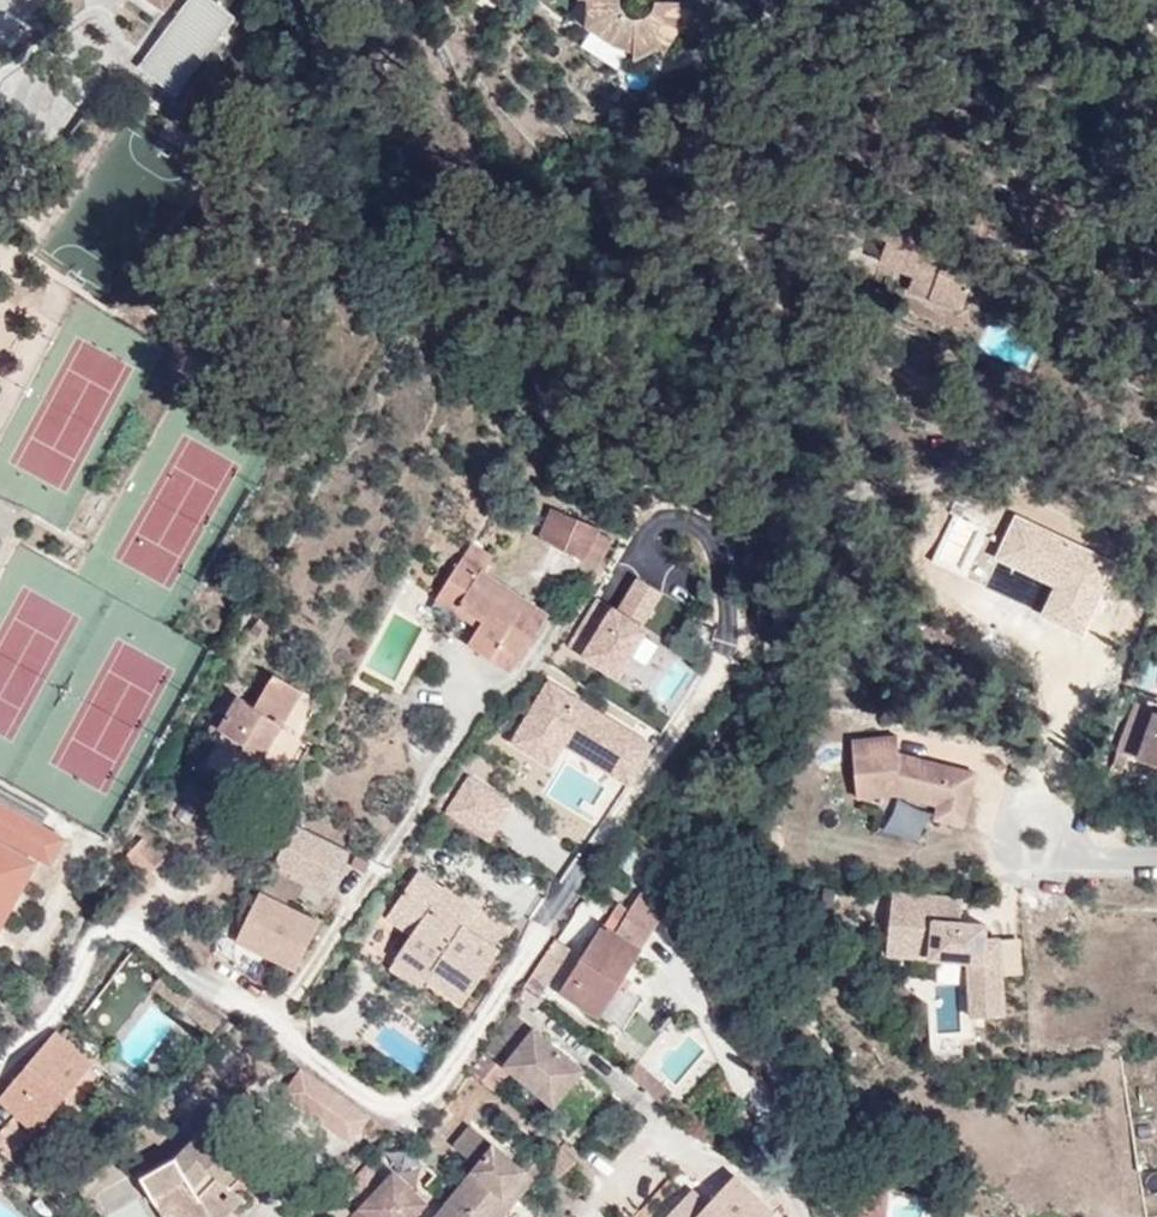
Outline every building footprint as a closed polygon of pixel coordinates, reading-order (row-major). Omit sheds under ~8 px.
[(236,18),(213,0),(192,0),(141,67),(178,95),(236,18)] [(168,12),(177,0),(151,0),(168,12)] [(693,3),(657,2),(655,11),(642,20),(630,19),(623,11),(621,1),(621,0),(592,0),(591,26),(616,43),(637,49),(636,59),(664,46),(667,54),(684,30),(692,36),(693,3)] [(882,262),(917,275),(927,278),(930,272),(940,276),(932,298),(965,310),(984,256),(953,245),(955,239),(887,214),(872,236),(890,241),(882,262)] [(927,278),(917,275),(912,291),(932,298),(940,276),(930,272),(927,278)] [(586,561),(603,529),(559,508),(544,540),(586,561)] [(464,561),(485,575),(495,559),(474,547),(464,561)] [(550,618),(485,575),(464,561),(438,602),(458,615),(464,607),(486,622),(481,630),(471,644),(493,660),(502,648),(522,661),(550,618)] [(581,661),(618,684),(672,599),(635,576),(581,661)] [(464,607),(458,615),(481,630),(486,622),(464,607)] [(513,674),(522,661),(502,648),(493,660),(513,674)] [(248,788),(251,783),(263,761),(301,690),(275,674),(256,708),(240,699),(223,732),(214,727),(207,739),(220,746),(210,767),(248,788)] [(546,681),(515,733),(627,797),(657,745),(546,681)] [(1135,705),(1116,762),(1126,766),(1132,754),(1156,763),(1156,713),(1135,705)] [(897,734),(851,738),(856,801),(894,799),(932,807),(933,821),(962,828),(967,827),(979,770),(899,753),(897,734)] [(263,761),(251,783),(260,789),(273,766),(263,761)] [(443,818),(493,842),(514,800),(464,776),(443,818)] [(39,863),(53,870),(72,833),(0,798),(0,941),(39,863)] [(894,802),(885,835),(922,844),(930,811),(894,802)] [(291,828),(274,873),(333,895),(350,850),(291,828)] [(151,879),(168,862),(145,841),(129,860),(151,879)] [(482,914),(465,902),(448,890),(445,893),(421,876),(391,918),(416,936),(399,960),(431,982),(439,971),(474,995),(503,953),(470,931),(482,914)] [(259,891),(233,943),(297,975),(323,923),(259,891)] [(473,891),(465,902),(482,914),(470,931),(503,953),(519,930),(486,908),(491,903),(473,891)] [(968,1021),(1005,1021),(1006,930),(961,930),(962,894),(890,894),(889,963),(969,964),(968,1021)] [(623,1034),(643,1003),(620,988),(655,935),(630,918),(624,924),(612,918),(564,994),(623,1034)] [(561,968),(571,953),(558,944),(547,960),(561,968)] [(399,960),(392,970),(424,992),(431,982),(399,960)] [(439,971),(431,982),(466,1006),(474,995),(439,971)] [(586,1074),(517,1017),(491,1054),(557,1109),(586,1074)] [(57,1032),(30,1062),(0,1098),(38,1130),(93,1064),(62,1035),(57,1032)] [(279,1097),(353,1148),(373,1118),(300,1067),(279,1097)] [(642,1083),(676,1111),(684,1101),(650,1073),(642,1083)] [(165,1216),(204,1216),(210,1214),(201,1197),(222,1179),(226,1184),(259,1152),(223,1114),(179,1157),(142,1176),(165,1216)] [(37,1139),(8,1118),(0,1129),(0,1148),(19,1162),(37,1139)] [(524,1169),(474,1126),(458,1145),(481,1165),(439,1216),(491,1216),(490,1216),(506,1197),(516,1205),(537,1179),(524,1169)] [(561,1147),(543,1166),(546,1168),(561,1183),(579,1164),(561,1147)] [(534,1157),(524,1169),(537,1179),(546,1168),(543,1166),(534,1157)] [(421,1194),(397,1172),(355,1216),(403,1216),(421,1194)] [(781,1212),(740,1174),(713,1202),(699,1216),(777,1216),(781,1212)] [(204,1216),(226,1216),(245,1198),(234,1186),(231,1189),(226,1184),(222,1179),(201,1197),(210,1214),(204,1216)] [(889,1190),(854,1184),(849,1216),(886,1216),(889,1190)] [(713,1202),(698,1187),(675,1212),(680,1216),(699,1216),(713,1202)] [(421,1194),(403,1216),(417,1216),(430,1203),(421,1194)] [(491,1216),(506,1216),(516,1205),(506,1197),(490,1216),(491,1216)]
